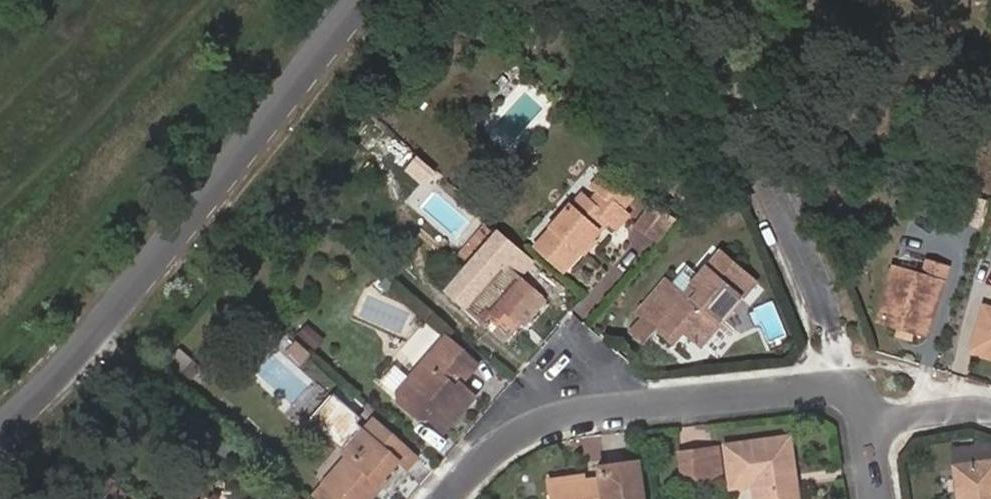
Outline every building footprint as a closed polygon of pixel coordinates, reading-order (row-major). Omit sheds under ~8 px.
[(624,212),(634,200),(605,176),(593,189),(600,194),(591,204),(583,197),(537,248),(565,272),(609,223),(618,230),(630,217),(624,212)] [(653,204),(632,228),(655,247),(675,223),(653,204)] [(674,288),(668,283),(640,314),(643,316),(661,332),(677,347),(690,334),(703,347),(757,284),(723,254),(701,280),(685,298),(674,288)] [(924,277),(895,269),(881,314),(888,328),(898,331),(915,336),(929,340),(947,284),(951,270),(928,263),(924,277)] [(533,292),(504,266),(467,308),(507,343),(522,326),(512,316),(533,292)] [(689,270),(674,288),(685,298),(701,280),(689,270)] [(987,309),(973,353),(990,358),(990,310),(987,309)] [(643,316),(628,333),(646,349),(661,332),(643,316)] [(304,330),(297,337),(315,354),(322,346),(304,330)] [(898,331),(896,339),(913,344),(915,336),(898,331)] [(440,432),(471,397),(456,385),(473,366),(443,340),(406,382),(396,393),(397,403),(416,420),(426,420),(440,432)] [(295,341),(285,352),(299,364),(308,353),(295,341)] [(394,363),(380,376),(389,386),(404,373),(394,363)] [(317,427),(338,404),(332,399),(311,422),(317,427)] [(396,462),(405,470),(414,459),(372,422),(362,434),(352,426),(356,421),(338,404),(317,427),(345,453),(344,454),(343,456),(346,459),(324,484),(340,498),(370,498),(381,486),(377,482),(396,462)] [(790,468),(785,438),(723,445),(727,478),(749,475),(751,486),(753,498),(783,498),(780,469),(790,468)] [(973,438),(953,440),(956,466),(990,461),(990,444),(973,438)] [(716,448),(700,450),(705,482),(720,479),(716,448)] [(705,482),(700,450),(679,453),(683,485),(705,482)] [(956,466),(961,498),(990,498),(990,461),(956,466)] [(634,463),(596,469),(598,479),(581,482),(580,478),(546,482),(548,498),(639,498),(634,463)] [(790,468),(780,469),(783,498),(794,498),(790,468)] [(749,475),(727,478),(729,489),(751,486),(749,475)] [(313,496),(316,498),(340,498),(324,484),(313,496)]
